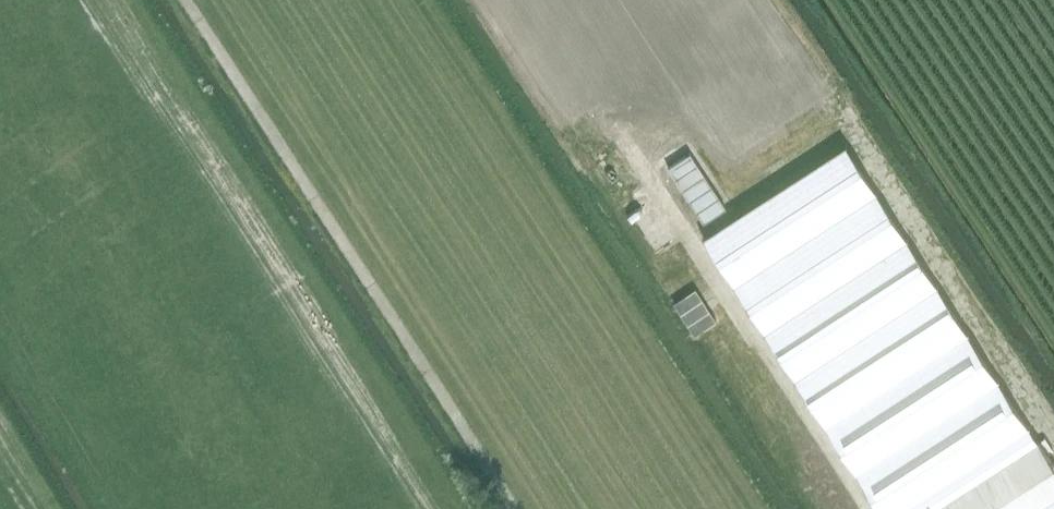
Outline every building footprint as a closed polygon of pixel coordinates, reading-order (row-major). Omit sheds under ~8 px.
[(703,237),(796,379),(881,508),(931,508),(1038,439),(938,286),(845,144),(703,237)] [(668,168),(704,222),(726,208),(690,153),(668,168)] [(716,320),(696,288),(674,302),(695,334),(716,320)] [(931,508),(1035,508),(1053,497),(1053,465),(1038,439),(931,508)] [(1035,508),(1053,508),(1053,497),(1035,508)]
